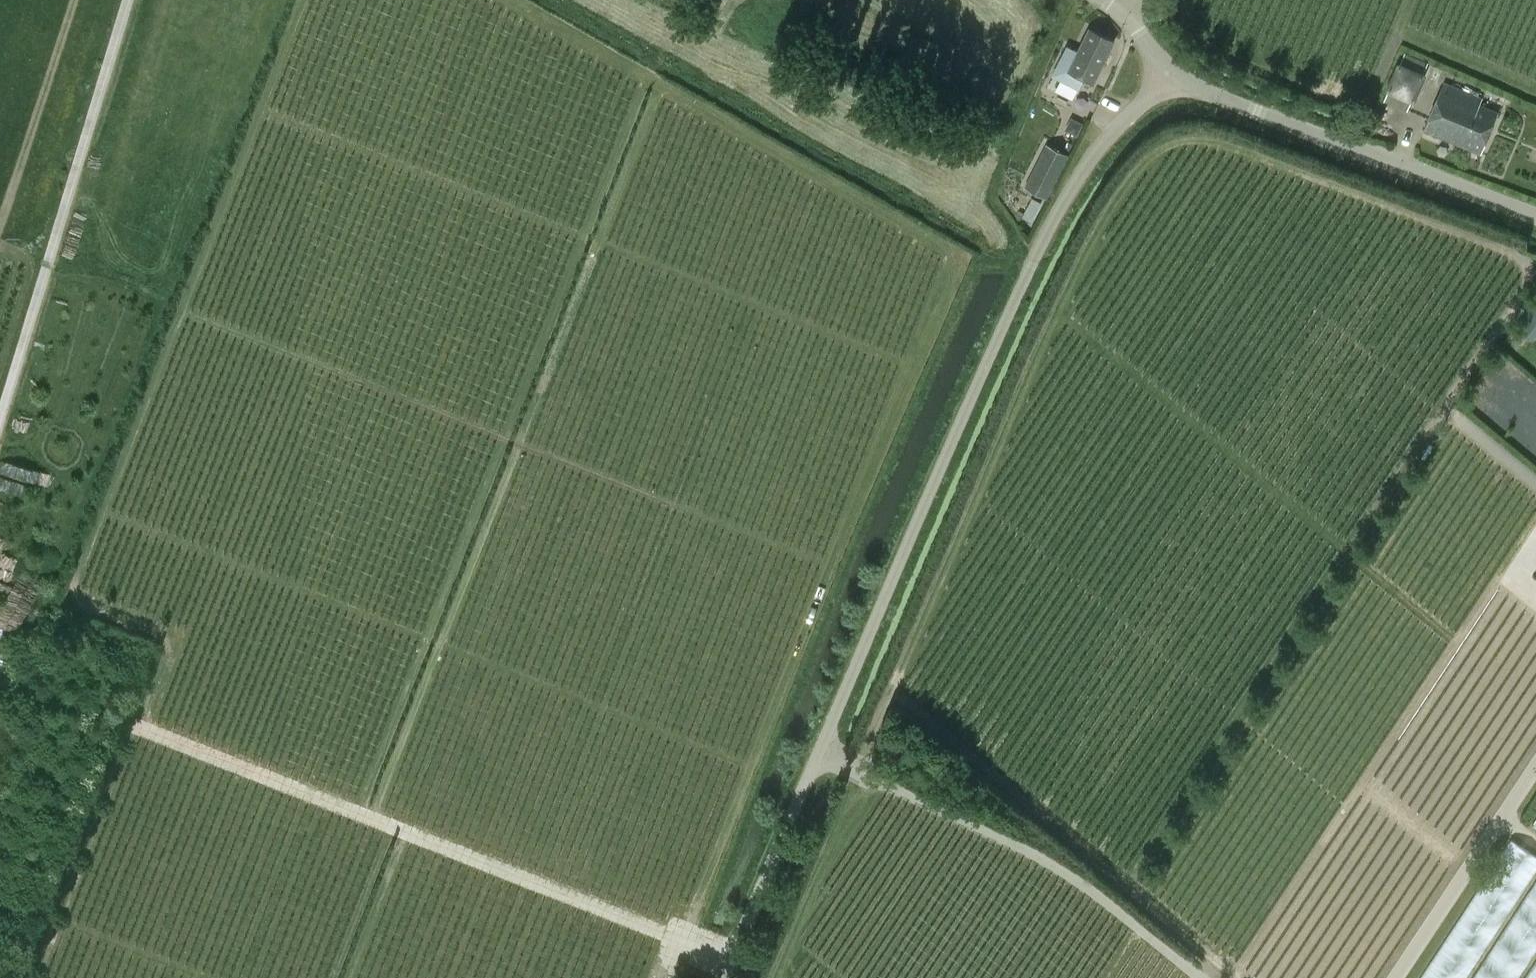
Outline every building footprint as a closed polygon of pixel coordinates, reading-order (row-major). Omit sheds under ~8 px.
[(1114,41),(1090,28),(1079,51),(1067,46),(1052,75),(1064,80),(1080,88),(1084,77),(1094,82),(1114,41)] [(1400,63),(1397,62),(1384,91),(1387,92),(1383,102),(1407,112),(1412,101),(1414,102),(1426,75),(1424,74),(1428,64),(1404,53),(1400,63)] [(1482,98),(1445,82),(1424,129),(1479,153),(1497,113),(1480,105),(1482,98)] [(1066,130),(1077,136),(1083,124),(1076,120),(1070,123),(1066,130)] [(1047,144),(1026,187),(1047,198),(1069,155),(1047,144)] [(1524,316),(1535,326),(1535,301),(1524,316)] [(1535,853),(1504,836),(1425,977),(1466,977),(1535,853)] [(1472,977),(1515,977),(1535,944),(1535,874),(1472,977)] [(1523,977),(1535,977),(1535,956),(1523,977)]
